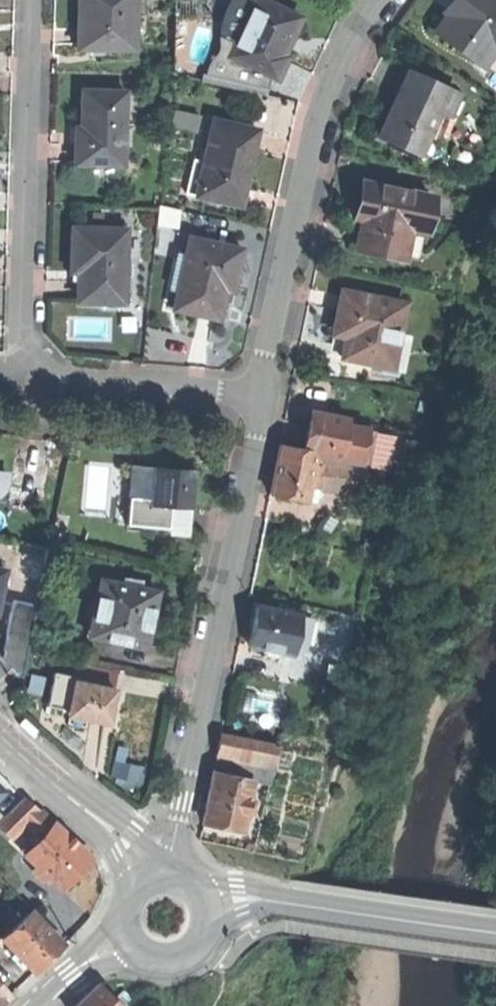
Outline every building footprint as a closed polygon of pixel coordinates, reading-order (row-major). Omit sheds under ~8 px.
[(77,6),(86,7),(85,46),(132,48),(134,0),(78,0),(77,6)] [(276,77),(287,54),(282,52),(288,41),(300,17),(265,0),(255,0),(249,13),(246,12),(235,34),(238,35),(228,54),(276,77)] [(483,64),(495,47),(495,0),(457,0),(459,2),(451,13),(438,30),(483,64)] [(451,13),(459,2),(457,0),(450,0),(448,3),(444,8),(451,13)] [(76,45),(85,46),(86,7),(77,6),(76,45)] [(378,130),(419,150),(427,134),(440,106),(447,109),(456,91),(408,68),(391,102),(378,130)] [(75,161),(122,162),(124,91),(84,90),(83,113),(82,127),(76,127),(75,161)] [(455,114),(447,109),(440,106),(427,134),(435,139),(455,114)] [(176,125),(197,129),(200,116),(178,111),(176,125)] [(197,196),(234,204),(239,183),(246,185),(250,165),(258,128),(213,119),(204,162),(197,196)] [(186,193),(197,196),(204,162),(193,160),(186,193)] [(432,196),(365,181),(361,197),(357,216),(362,217),(355,245),(405,256),(411,227),(425,230),(432,196)] [(241,205),(246,185),(239,183),(234,204),(241,205)] [(72,254),(72,270),(84,270),(83,300),(123,301),(125,229),(73,227),(72,254)] [(171,307),(218,319),(225,289),(231,290),(235,277),(241,251),(188,238),(183,260),(187,261),(181,285),(177,284),(171,307)] [(183,260),(177,284),(181,285),(187,261),(183,260)] [(71,300),(83,300),(84,270),(72,270),(71,300)] [(404,302),(341,290),(338,308),(334,325),(346,328),(340,355),(382,363),(388,336),(396,338),(404,302)] [(307,422),(305,430),(320,433),(322,425),(307,422)] [(302,442),(299,460),(318,463),(314,487),(362,493),(372,439),(344,434),(345,430),(322,425),(320,433),(305,430),(302,442)] [(50,453),(15,450),(12,483),(47,486),(50,453)] [(299,460),(276,455),(272,476),(269,493),(305,500),(306,491),(313,492),(314,487),(318,463),(299,460)] [(178,527),(179,504),(151,502),(154,465),(130,463),(125,522),(178,527)] [(189,468),(154,465),(151,502),(179,504),(186,505),(188,489),(189,468)] [(18,576),(40,580),(47,546),(24,542),(18,576)] [(154,588),(98,576),(87,633),(143,644),(149,615),(154,588)] [(19,677),(34,601),(11,597),(0,654),(0,656),(19,677)] [(300,615),(257,606),(253,625),(249,644),(263,647),(261,655),(277,659),(279,651),(292,654),(295,640),(300,615)] [(311,617),(300,615),(295,640),(306,643),(311,617)] [(43,703),(64,707),(70,679),(72,679),(73,674),(49,670),(43,703)] [(72,679),(70,679),(64,707),(63,713),(66,713),(84,716),(103,720),(109,686),(72,679)] [(82,725),(84,716),(66,713),(64,721),(72,723),(82,725)] [(18,721),(15,724),(30,739),(36,733),(24,722),(21,718),(18,721)] [(219,731),(215,750),(255,759),(259,739),(219,731)] [(277,742),(259,739),(255,759),(273,762),(277,742)] [(215,750),(211,772),(251,780),(269,784),(273,762),(255,759),(215,750)] [(107,778),(138,788),(147,762),(116,752),(107,778)] [(201,820),(241,828),(243,817),(249,819),(253,801),(247,800),(251,780),(211,772),(207,793),(201,820)] [(10,836),(38,807),(7,778),(0,785),(0,826),(10,836)] [(25,853),(59,887),(74,872),(89,856),(55,822),(25,853)] [(3,937),(33,968),(47,955),(61,940),(31,910),(3,937)] [(123,1004),(99,980),(84,995),(72,1005),(125,1005),(123,1004)] [(10,991),(0,981),(0,1000),(10,991)]
